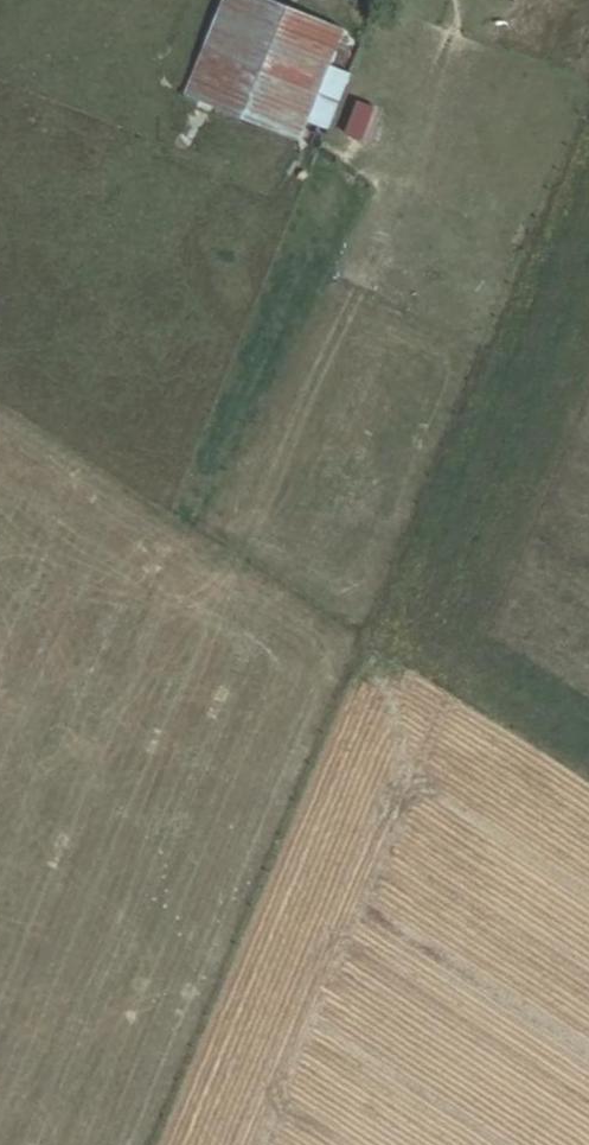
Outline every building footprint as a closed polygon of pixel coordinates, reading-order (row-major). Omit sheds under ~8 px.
[(179,118),(290,162),(298,144),(319,89),(335,51),(223,6),(179,118)] [(341,98),(319,89),(298,144),(319,153),(341,98)]
